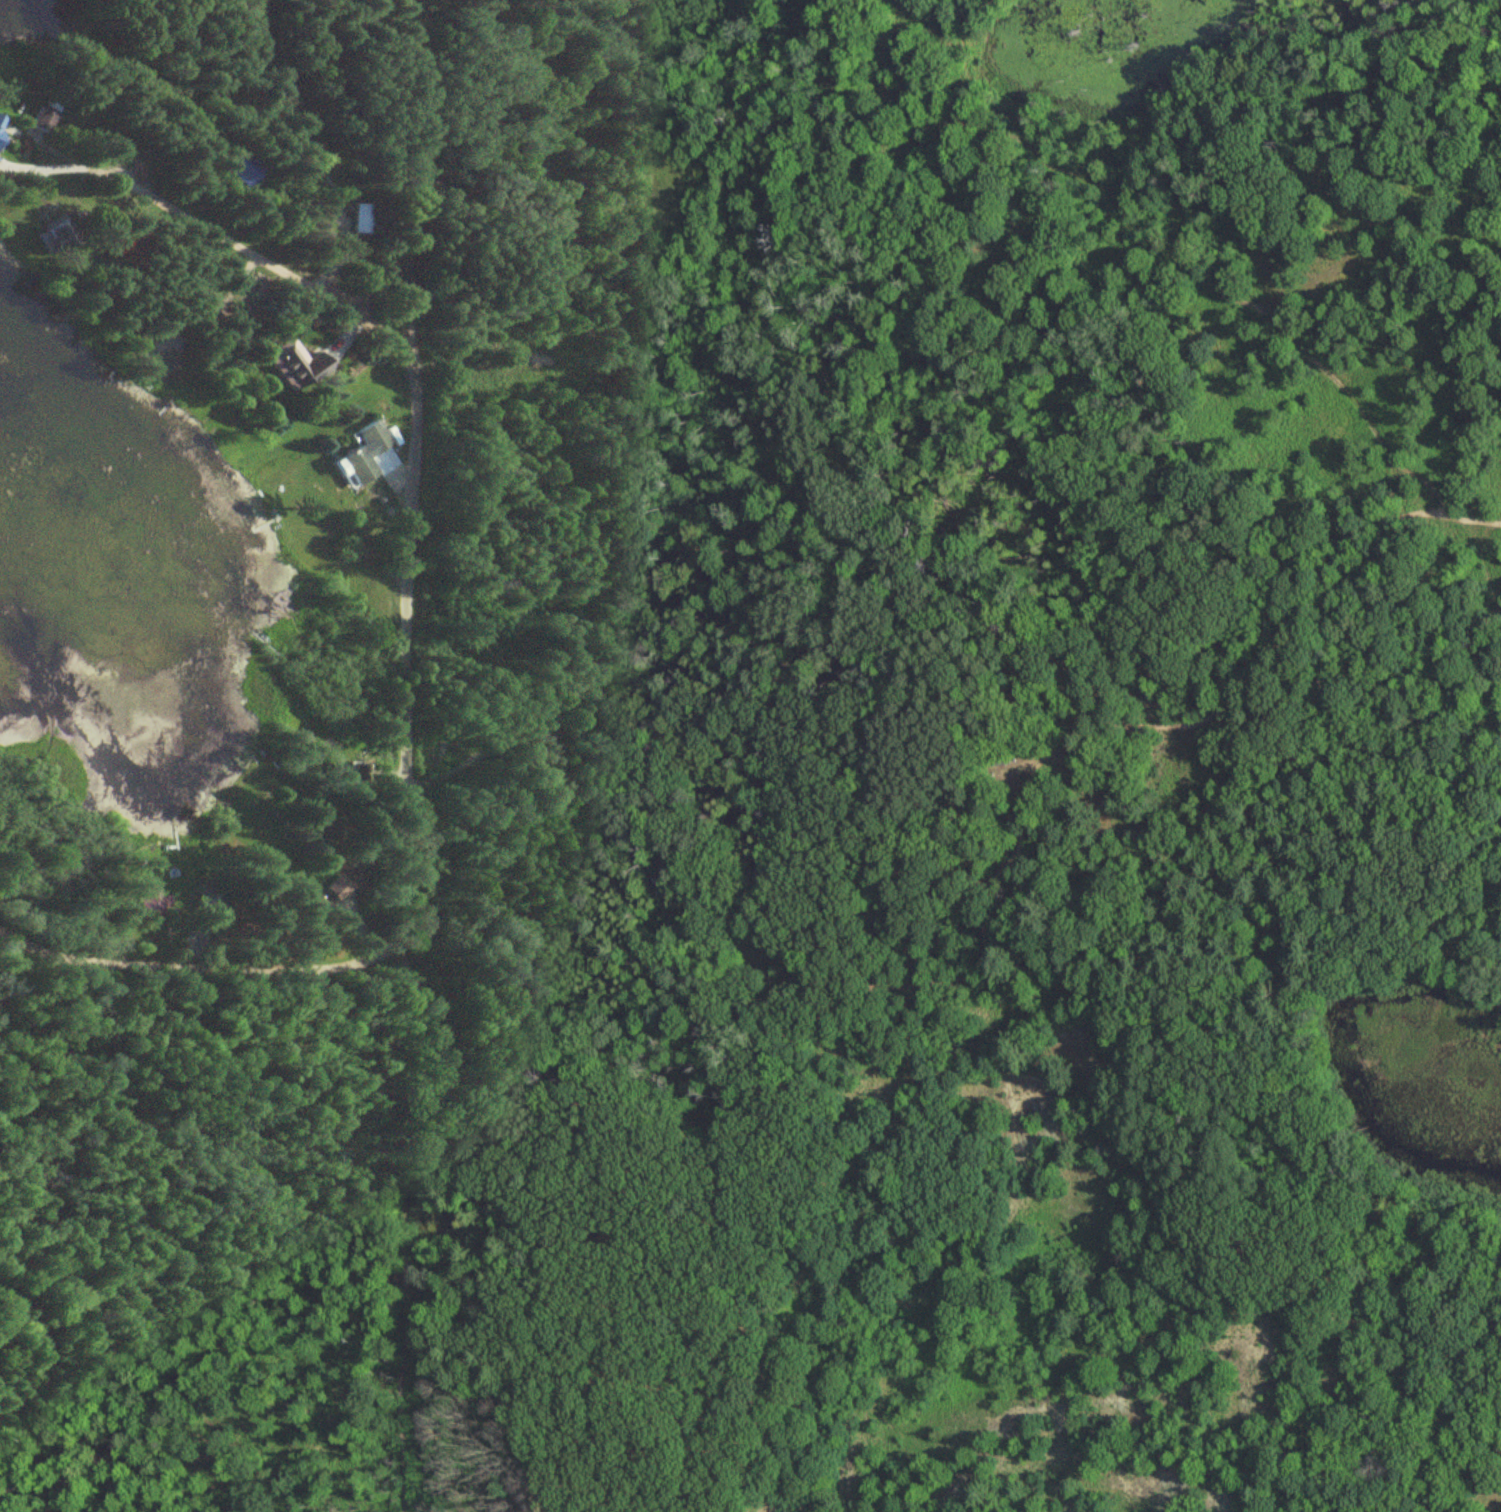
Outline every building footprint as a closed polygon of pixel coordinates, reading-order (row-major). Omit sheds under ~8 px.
[(30,125),(46,132),(56,111),(40,103),(30,125)] [(372,203),(354,203),(354,234),(372,234),(372,203)] [(78,240),(64,217),(43,230),(57,253),(78,240)] [(330,366),(320,351),(307,359),(292,336),(266,353),(290,391),(330,366)] [(391,443),(378,419),(351,433),(358,447),(339,457),(354,485),(377,473),(367,456),(391,443)] [(146,890),(146,898),(138,898),(139,918),(162,917),(161,907),(171,907),(171,896),(160,896),(160,889),(146,890)] [(197,906),(210,923),(229,908),(215,891),(197,906)]
